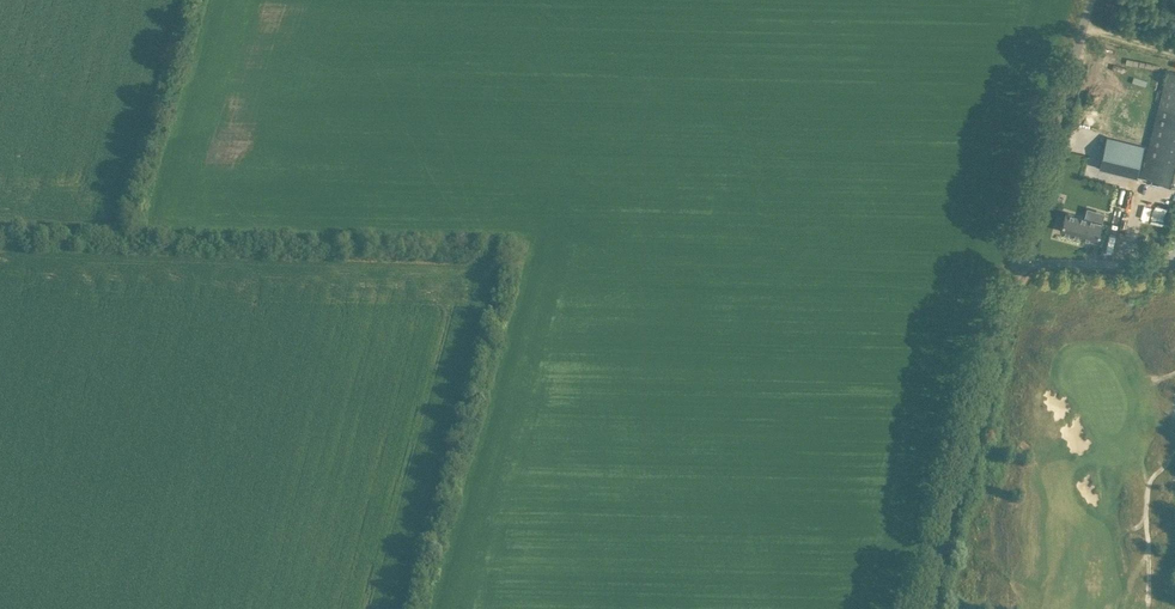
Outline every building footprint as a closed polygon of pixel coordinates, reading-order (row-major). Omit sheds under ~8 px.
[(1158,107),(1142,175),(1174,184),(1174,72),(1168,70),(1158,107)] [(1107,136),(1099,167),(1136,176),(1144,145),(1107,136)] [(1068,212),(1066,211),(1061,230),(1098,239),(1103,221),(1068,212)]
